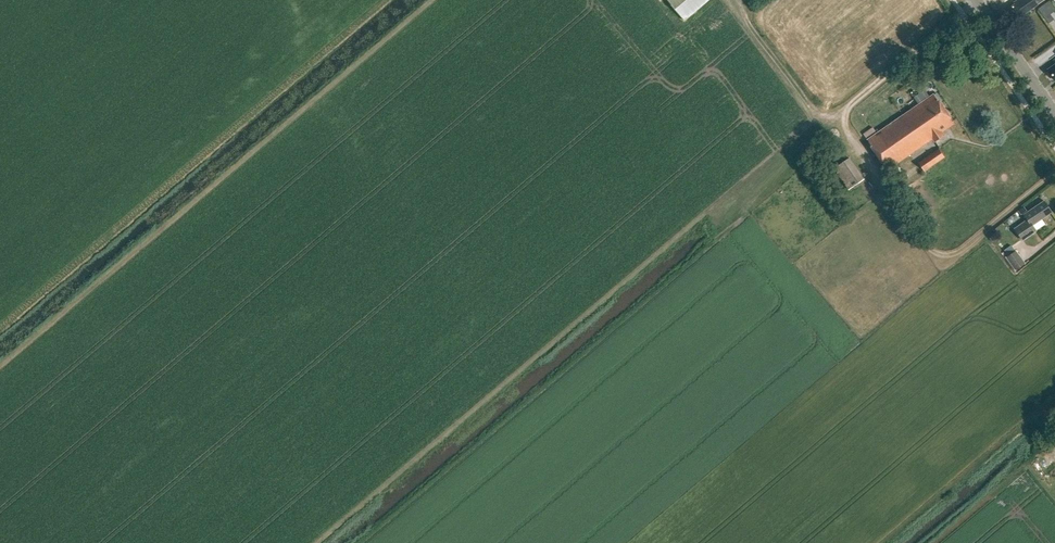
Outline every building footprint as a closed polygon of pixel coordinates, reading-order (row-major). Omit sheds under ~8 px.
[(685,21),(709,0),(667,0),(685,21)] [(1008,9),(1016,20),(1038,5),(1044,0),(1017,0),(1014,2),(1015,4),(1008,9)] [(867,139),(888,169),(933,138),(935,141),(944,135),(941,131),(953,122),(934,94),(867,139)] [(939,149),(918,163),(924,171),(945,157),(939,149)] [(863,179),(849,158),(834,169),(848,190),(863,179)] [(1024,215),(1028,220),(1015,228),(1023,240),(1036,230),(1032,225),(1052,212),(1044,201),(1024,215)] [(1017,249),(1007,256),(1017,270),(1027,263),(1017,249)]
